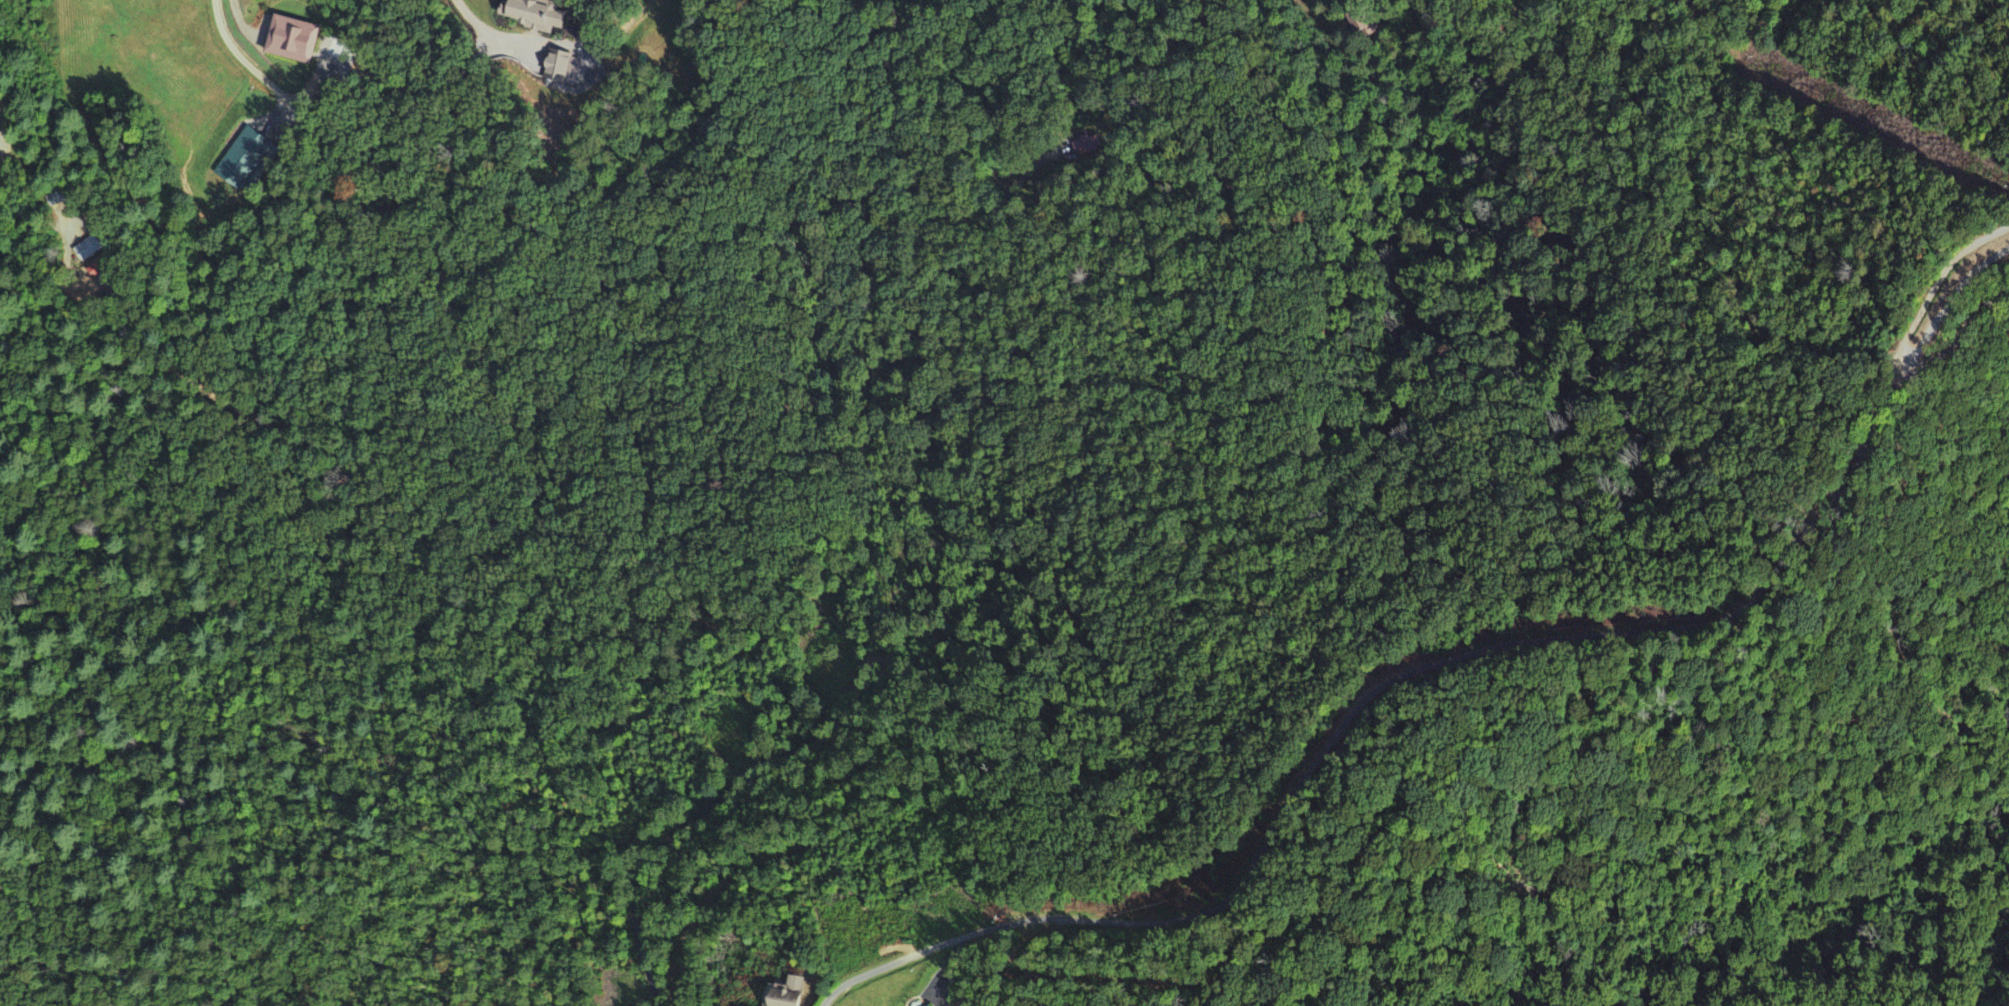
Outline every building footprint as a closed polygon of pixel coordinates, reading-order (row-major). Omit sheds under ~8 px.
[(562,6),(539,0),(514,0),(509,21),(556,32),(562,6)] [(268,53),(309,65),(317,34),(298,29),(300,21),(279,15),(268,53)] [(83,263),(103,250),(95,236),(74,249),(83,263)] [(810,980),(795,975),(788,991),(784,990),(778,1005),(808,1005),(811,997),(804,994),(810,980)]
